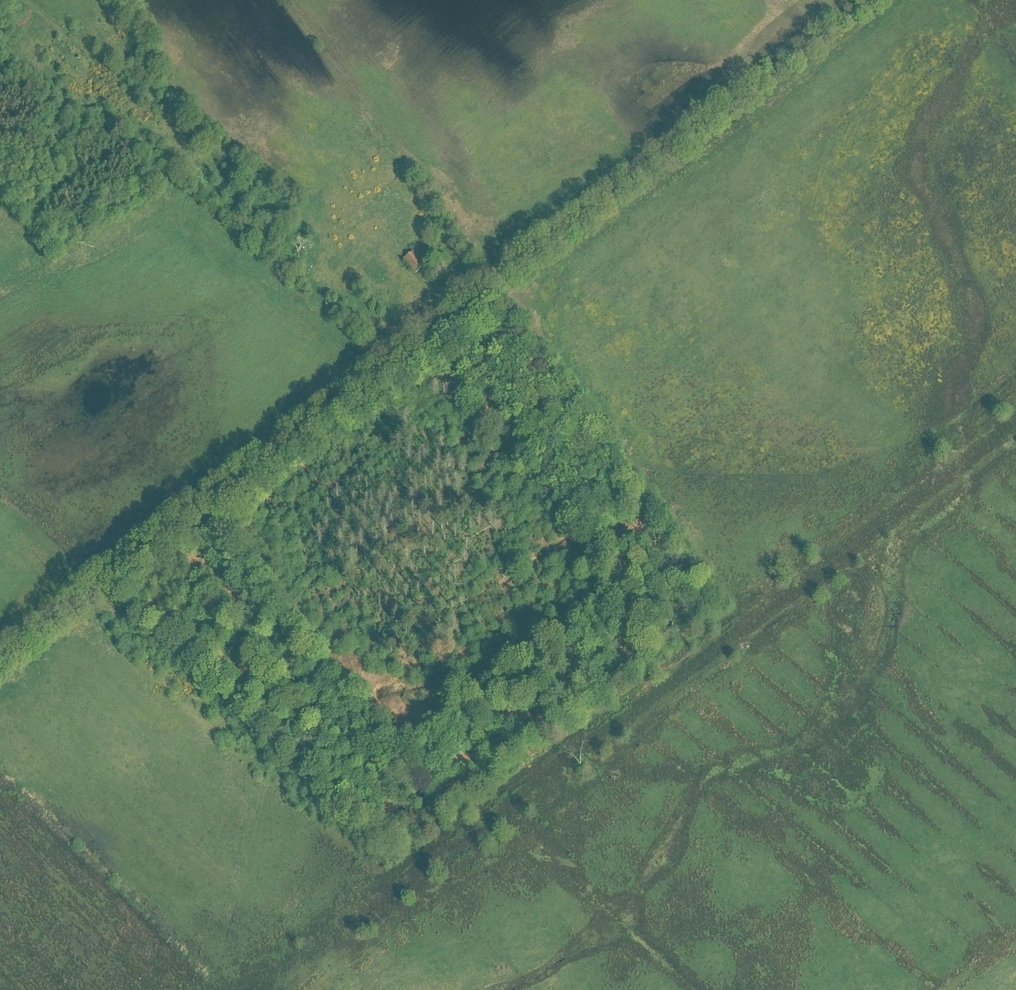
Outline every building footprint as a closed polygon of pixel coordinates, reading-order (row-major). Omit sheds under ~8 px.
[(414,252),(404,260),(415,274),(425,267),(414,252)] [(393,254),(389,256),(396,271),(400,268),(393,254)] [(293,274),(302,269),(299,264),(290,269),(293,274)]
